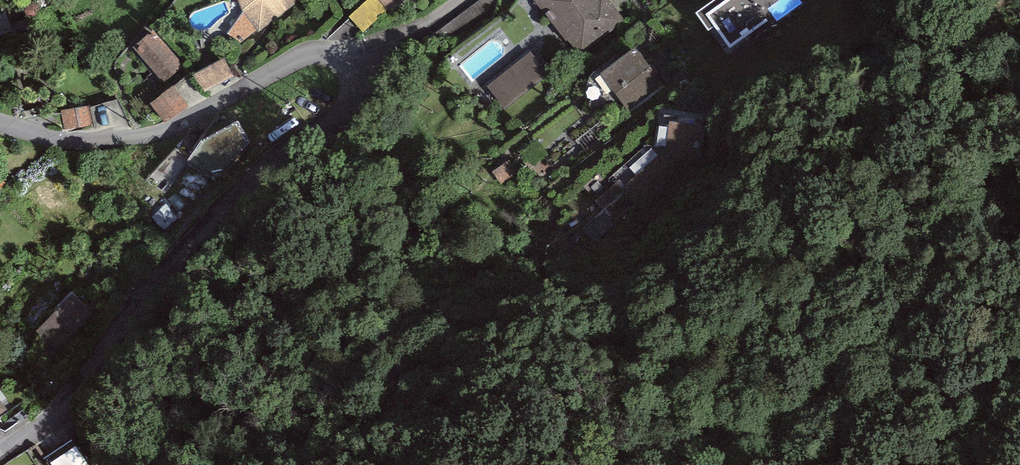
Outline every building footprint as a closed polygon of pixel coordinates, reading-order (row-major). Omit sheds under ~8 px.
[(242,12),(257,30),(259,32),(299,0),(238,0),(242,12)] [(388,11),(378,0),(365,0),(348,16),(364,33),(388,11)] [(388,11),(402,0),(378,0),(388,11)] [(578,54),(624,17),(610,0),(535,0),(578,54)] [(695,13),(708,31),(715,26),(730,47),(772,17),(766,9),(778,0),(713,0),(695,13)] [(241,42),(257,30),(242,12),(227,34),(241,42)] [(184,64),(152,30),(132,48),(164,82),(184,64)] [(659,81),(635,49),(600,75),(625,107),(659,81)] [(549,76),(530,52),(487,86),(506,110),(549,76)] [(234,77),(224,58),(192,74),(204,92),(234,77)] [(188,105),(172,86),(150,103),(165,123),(188,105)] [(89,106),(61,110),(64,130),(92,126),(89,106)] [(706,120),(662,113),(656,153),(700,160),(706,120)] [(206,159),(217,179),(266,152),(245,115),(208,136),(217,152),(206,159)] [(164,169),(154,183),(169,193),(179,179),(164,169)] [(94,314),(72,293),(37,330),(58,351),(94,314)] [(83,446),(57,461),(59,464),(94,464),(83,446)]
